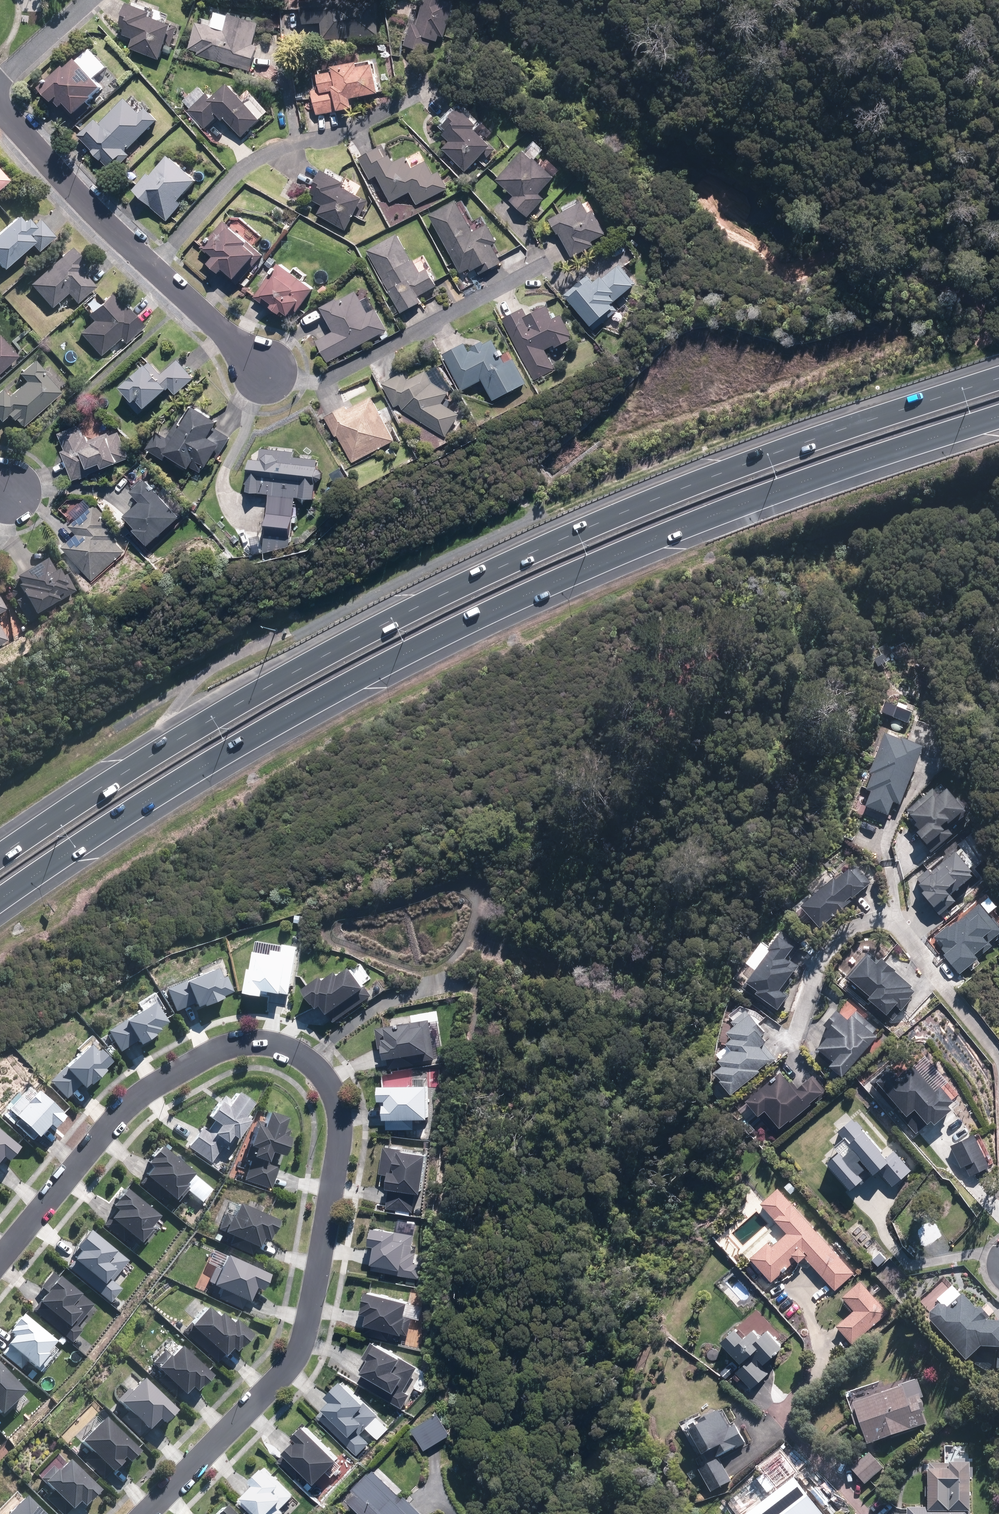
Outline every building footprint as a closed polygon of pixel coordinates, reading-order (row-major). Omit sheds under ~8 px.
[(321,39),(378,38),(377,3),(352,4),(352,0),(289,0),(289,10),(302,10),(302,24),(321,23),(321,39)] [(417,24),(411,23),(404,46),(428,53),(432,42),(443,45),(455,4),(449,2),(449,0),(425,0),(417,24)] [(153,13),(130,2),(120,27),(125,29),(123,34),(133,39),(129,47),(160,61),(164,51),(169,53),(172,47),(166,44),(174,27),(151,17),(153,13)] [(197,51),(196,55),(251,71),(257,49),(254,48),(261,23),(227,13),(223,28),(197,21),(188,49),(197,51)] [(67,68),(65,66),(41,87),(54,102),(56,100),(61,107),(65,103),(76,114),(95,98),(93,96),(103,87),(77,59),(67,68)] [(373,60),(333,68),(334,72),(318,75),(321,88),(311,90),(316,116),(354,108),(352,99),(380,94),(373,60)] [(207,95),(188,111),(205,130),(219,117),(222,121),(226,118),(242,137),(262,120),(260,118),(267,111),(252,93),(244,99),(230,83),(211,100),(207,95)] [(126,151),(159,120),(146,107),(140,113),(126,98),(100,123),(96,119),(78,136),(93,151),(92,151),(101,161),(102,160),(113,172),(130,156),(126,151)] [(449,141),(442,148),(465,172),(486,152),(489,156),(496,150),(474,127),(480,121),(463,104),(450,116),(452,118),(443,125),(448,130),(443,135),(449,141)] [(382,145),(358,157),(369,180),(377,176),(390,202),(411,192),(417,204),(448,189),(439,172),(433,175),(426,161),(412,168),(406,155),(394,161),(390,153),(387,155),(382,145)] [(555,177),(524,150),(496,181),(513,196),(509,201),(528,218),(545,199),(540,194),(555,177)] [(149,172),(133,189),(168,221),(183,204),(180,201),(199,181),(170,154),(151,174),(149,172)] [(345,229),(362,197),(344,186),(346,182),(323,170),(311,192),(316,194),(313,201),(323,206),(318,215),(345,229)] [(456,200),(429,214),(460,274),(468,269),(470,272),(476,268),(479,275),(502,263),(493,244),(499,242),(489,223),(473,231),(456,200)] [(582,201),(549,219),(557,235),(559,234),(572,258),(595,245),(593,241),(606,234),(593,210),(588,212),(582,201)] [(0,230),(0,268),(1,269),(30,243),(38,252),(54,237),(38,219),(31,225),(25,219),(21,222),(15,216),(0,230)] [(264,254),(225,222),(204,247),(215,256),(208,263),(220,273),(224,269),(235,278),(250,261),(255,265),(264,254)] [(397,234),(367,250),(401,314),(422,302),(419,296),(437,286),(427,268),(421,272),(414,259),(411,260),(397,234)] [(88,267),(71,248),(29,284),(50,308),(67,293),(76,304),(96,287),(83,271),(88,267)] [(315,288),(279,263),(276,267),(280,269),(274,277),(271,275),(254,298),(262,303),(266,298),(273,303),(271,306),(281,313),(283,311),(289,315),(294,308),(298,311),(315,288)] [(596,268),(588,275),(565,295),(591,326),(607,313),(610,317),(619,309),(614,303),(636,284),(619,264),(603,277),(596,268)] [(328,363),(387,328),(375,309),(370,312),(356,289),(321,310),(333,331),(315,342),(328,363)] [(144,326),(124,305),(122,306),(110,293),(86,315),(92,321),(78,333),(99,356),(119,337),(125,344),(144,326)] [(523,307),(502,318),(534,381),(555,370),(545,350),(554,345),(555,348),(573,339),(561,315),(555,318),(547,304),(527,315),(523,307)] [(466,342),(443,354),(462,390),(482,380),(493,400),(527,383),(514,358),(505,363),(492,337),(470,349),(466,342)] [(16,355),(0,338),(0,370),(16,355)] [(161,373),(149,362),(121,387),(134,402),(138,398),(146,408),(170,388),(176,395),(195,378),(178,358),(161,373)] [(59,393),(42,371),(43,370),(34,360),(18,374),(25,381),(8,396),(2,389),(0,391),(0,422),(7,416),(12,421),(14,419),(22,428),(59,393)] [(403,371),(381,383),(394,408),(400,405),(402,410),(446,437),(461,413),(443,401),(453,385),(436,365),(410,378),(409,375),(406,376),(403,371)] [(395,439),(370,396),(350,408),(348,405),(325,418),(335,437),(337,436),(353,463),(395,439)] [(232,437),(215,426),(219,420),(193,403),(186,414),(184,413),(168,437),(158,431),(147,449),(167,462),(171,455),(202,475),(213,458),(217,460),(232,437)] [(79,424),(59,432),(66,449),(61,451),(74,481),(92,473),(90,467),(101,463),(103,468),(130,457),(119,431),(110,435),(109,432),(90,440),(87,435),(84,436),(79,424)] [(250,467),(247,467),(245,492),(268,493),(266,525),(293,527),(293,523),(295,523),(296,518),(294,518),(295,515),(300,515),(300,507),(294,507),(294,497),(314,498),(316,477),(322,477),(322,469),(318,469),(319,457),(293,456),(294,449),(259,447),(259,459),(250,458),(250,467)] [(340,467),(332,472),(339,485),(347,481),(340,467)] [(150,545),(181,515),(156,487),(154,489),(151,486),(154,483),(147,477),(132,491),(141,500),(126,514),(137,526),(134,529),(150,545)] [(78,534),(62,547),(92,581),(127,550),(121,543),(119,545),(115,540),(119,536),(112,528),(116,525),(96,502),(70,525),(78,534)] [(18,584),(14,587),(31,616),(57,601),(58,603),(75,593),(64,575),(59,578),(55,572),(52,574),(44,560),(15,578),(18,584)] [(901,804),(923,745),(887,732),(872,772),(873,773),(867,790),(870,791),(865,807),(889,815),(894,802),(901,804)] [(933,788),(907,810),(918,822),(915,824),(919,829),(915,833),(932,852),(953,833),(949,828),(967,812),(946,789),(939,796),(933,788)] [(813,917),(821,927),(852,902),(851,900),(871,884),(855,864),(844,873),(843,872),(813,896),(811,892),(791,907),(804,924),(813,917)] [(766,949),(761,946),(748,964),(745,962),(734,978),(742,983),(737,990),(749,998),(756,988),(760,991),(757,994),(779,1010),(790,994),(783,989),(799,966),(790,960),(801,943),(781,929),(766,949)] [(291,996),(298,951),(298,949),(284,947),(283,954),(273,952),(272,956),(253,953),(246,994),(264,997),(265,992),(291,996)] [(915,989),(881,957),(876,962),(869,955),(849,976),(869,995),(867,997),(892,1021),(913,999),(909,995),(915,989)] [(214,969),(213,970),(164,990),(174,1014),(191,1007),(192,1009),(198,1007),(199,1009),(219,1001),(218,998),(229,993),(222,977),(218,979),(214,969)] [(334,1024),(371,996),(351,969),(339,978),(337,974),(325,984),(321,979),(304,992),(321,1015),(325,1012),(334,1024)] [(150,1004),(148,1006),(103,1033),(117,1055),(133,1045),(134,1048),(156,1035),(154,1031),(163,1025),(150,1004)] [(714,1072),(730,1095),(777,1060),(765,1044),(772,1039),(745,1004),(729,1016),(735,1024),(727,1030),(733,1038),(727,1042),(732,1048),(718,1058),(723,1065),(714,1072)] [(830,1065),(842,1076),(877,1037),(873,1034),(877,1029),(855,1010),(847,1019),(837,1009),(823,1024),(828,1028),(823,1033),(828,1038),(818,1048),(833,1061),(830,1065)] [(436,1059),(429,1020),(429,1017),(374,1028),(378,1050),(383,1049),(385,1059),(386,1059),(388,1068),(436,1059)] [(85,1047),(84,1048),(47,1082),(64,1100),(77,1089),(79,1091),(84,1086),(85,1088),(100,1074),(98,1072),(106,1065),(94,1052),(92,1055),(85,1047)] [(889,1066),(870,1081),(883,1096),(888,1092),(908,1118),(905,1121),(915,1133),(932,1120),(935,1124),(953,1110),(949,1105),(955,1100),(942,1085),(934,1091),(913,1065),(897,1077),(889,1066)] [(440,1070),(430,1070),(430,1087),(440,1087),(440,1070)] [(782,1071),(747,1099),(759,1114),(765,1109),(780,1128),(790,1120),(791,1121),(828,1092),(815,1075),(797,1089),(782,1071)] [(428,1118),(429,1086),(380,1085),(379,1100),(387,1100),(387,1104),(385,1104),(384,1119),(387,1119),(387,1128),(416,1129),(416,1118),(428,1118)] [(28,1088),(6,1111),(35,1138),(46,1126),(50,1129),(60,1118),(28,1088)] [(203,1117),(214,1123),(202,1142),(192,1135),(184,1147),(207,1162),(226,1134),(233,1139),(245,1120),(239,1116),(248,1102),(249,1100),(232,1089),(226,1098),(219,1093),(203,1117)] [(243,1180),(270,1188),(279,1155),(286,1131),(280,1130),(283,1116),(263,1110),(259,1124),(251,1122),(245,1145),(250,1147),(247,1156),(249,1156),(243,1180)] [(839,1150),(827,1160),(852,1189),(864,1179),(860,1174),(866,1169),(858,1160),(860,1158),(873,1174),(888,1162),(890,1164),(880,1172),(893,1187),(912,1171),(894,1150),(886,1156),(853,1117),(837,1130),(844,1138),(835,1146),(839,1150)] [(4,1162),(16,1148),(0,1135),(0,1159),(4,1162)] [(974,1135),(951,1146),(961,1167),(966,1165),(971,1175),(989,1166),(974,1135)] [(179,1183),(188,1172),(156,1144),(141,1161),(147,1166),(141,1173),(170,1198),(181,1185),(179,1183)] [(390,1175),(388,1190),(390,1190),(388,1209),(415,1211),(417,1193),(423,1194),(427,1152),(384,1147),(381,1174),(390,1175)] [(790,1179),(782,1186),(792,1197),(800,1190),(790,1179)] [(144,1225),(154,1214),(121,1186),(106,1203),(112,1208),(106,1216),(135,1241),(147,1227),(144,1225)] [(800,1262),(804,1258),(812,1266),(801,1276),(806,1282),(817,1272),(834,1290),(854,1271),(779,1189),(762,1204),(787,1231),(772,1245),(768,1242),(751,1258),(772,1281),(796,1259),(800,1262)] [(220,1231),(253,1245),(255,1241),(262,1244),(273,1219),(232,1202),(227,1214),(223,1213),(216,1229),(220,1231)] [(77,1250),(70,1257),(79,1264),(73,1271),(109,1302),(122,1288),(110,1278),(116,1272),(126,1260),(112,1248),(111,1249),(85,1227),(71,1244),(77,1250)] [(413,1253),(416,1234),(373,1228),(370,1244),(375,1245),(372,1271),(420,1277),(423,1254),(413,1253)] [(212,1266),(205,1281),(208,1283),(207,1283),(244,1300),(250,1286),(256,1289),(263,1273),(220,1253),(214,1267),(212,1266)] [(45,1289),(36,1300),(45,1308),(40,1314),(72,1342),(83,1329),(77,1324),(84,1317),(94,1305),(78,1292),(78,1293),(52,1270),(40,1284),(45,1289)] [(889,1313),(861,1281),(840,1300),(852,1314),(836,1328),(852,1346),(889,1313)] [(943,1306),(939,1305),(930,1313),(931,1322),(966,1362),(981,1348),(998,1349),(998,1320),(998,1323),(986,1323),(986,1322),(990,1318),(980,1308),(976,1311),(962,1295),(961,1295),(953,1286),(938,1300),(943,1306)] [(409,1300),(366,1290),(365,1290),(360,1312),(367,1314),(365,1324),(409,1334),(413,1317),(406,1316),(409,1300)] [(187,1322),(221,1353),(227,1346),(230,1349),(244,1333),(228,1318),(225,1321),(214,1311),(211,1315),(201,1306),(187,1322)] [(46,1354),(54,1344),(21,1315),(13,1324),(16,1326),(10,1334),(17,1340),(10,1348),(36,1370),(37,1369),(41,1372),(52,1359),(46,1354)] [(736,1327),(722,1339),(740,1360),(733,1367),(752,1389),(771,1373),(764,1365),(784,1347),(767,1328),(760,1335),(753,1327),(743,1336),(736,1327)] [(417,1366),(371,1340),(361,1358),(367,1361),(360,1372),(365,1375),(360,1384),(403,1408),(411,1394),(404,1390),(417,1366)] [(164,1349),(152,1361),(182,1391),(189,1384),(193,1388),(208,1373),(177,1343),(168,1353),(164,1349)] [(23,1393),(0,1369),(0,1415),(23,1393)] [(331,1399),(323,1408),(335,1420),(329,1427),(358,1454),(370,1441),(361,1432),(378,1414),(357,1394),(356,1395),(340,1379),(326,1394),(331,1399)] [(866,1448),(927,1425),(922,1413),(925,1412),(920,1399),(924,1397),(917,1379),(849,1404),(866,1448)] [(139,1380),(117,1402),(145,1431),(156,1420),(160,1425),(172,1412),(139,1380)] [(693,1421),(682,1427),(692,1446),(696,1444),(703,1457),(711,1453),(715,1459),(735,1448),(736,1450),(746,1445),(734,1424),(728,1427),(720,1412),(695,1425),(693,1421)] [(425,1451),(449,1434),(451,1433),(437,1413),(411,1430),(425,1451)] [(101,1419),(78,1442),(110,1473),(120,1463),(118,1461),(120,1458),(125,1463),(136,1452),(101,1419)] [(315,1482),(337,1460),(303,1425),(293,1435),(297,1438),(284,1451),(315,1482)] [(971,1472),(979,1472),(979,1461),(969,1461),(969,1447),(945,1447),(945,1464),(929,1464),(928,1508),(906,1508),(906,1513),(971,1513),(971,1472)] [(884,1466),(870,1451),(852,1469),(866,1484),(884,1466)] [(719,1459),(699,1470),(711,1492),(731,1482),(719,1459)] [(51,1467),(40,1480),(71,1509),(79,1501),(84,1506),(98,1491),(66,1462),(57,1472),(51,1467)] [(253,1513),(281,1513),(285,1511),(281,1507),(291,1497),(261,1467),(251,1478),(256,1483),(239,1500),(253,1513)] [(347,1504),(358,1513),(421,1513),(404,1499),(402,1500),(371,1472),(351,1491),(355,1495),(347,1504)] [(792,1480),(749,1513),(818,1513),(792,1480)] [(5,1513),(41,1513),(23,1496),(5,1513)]
